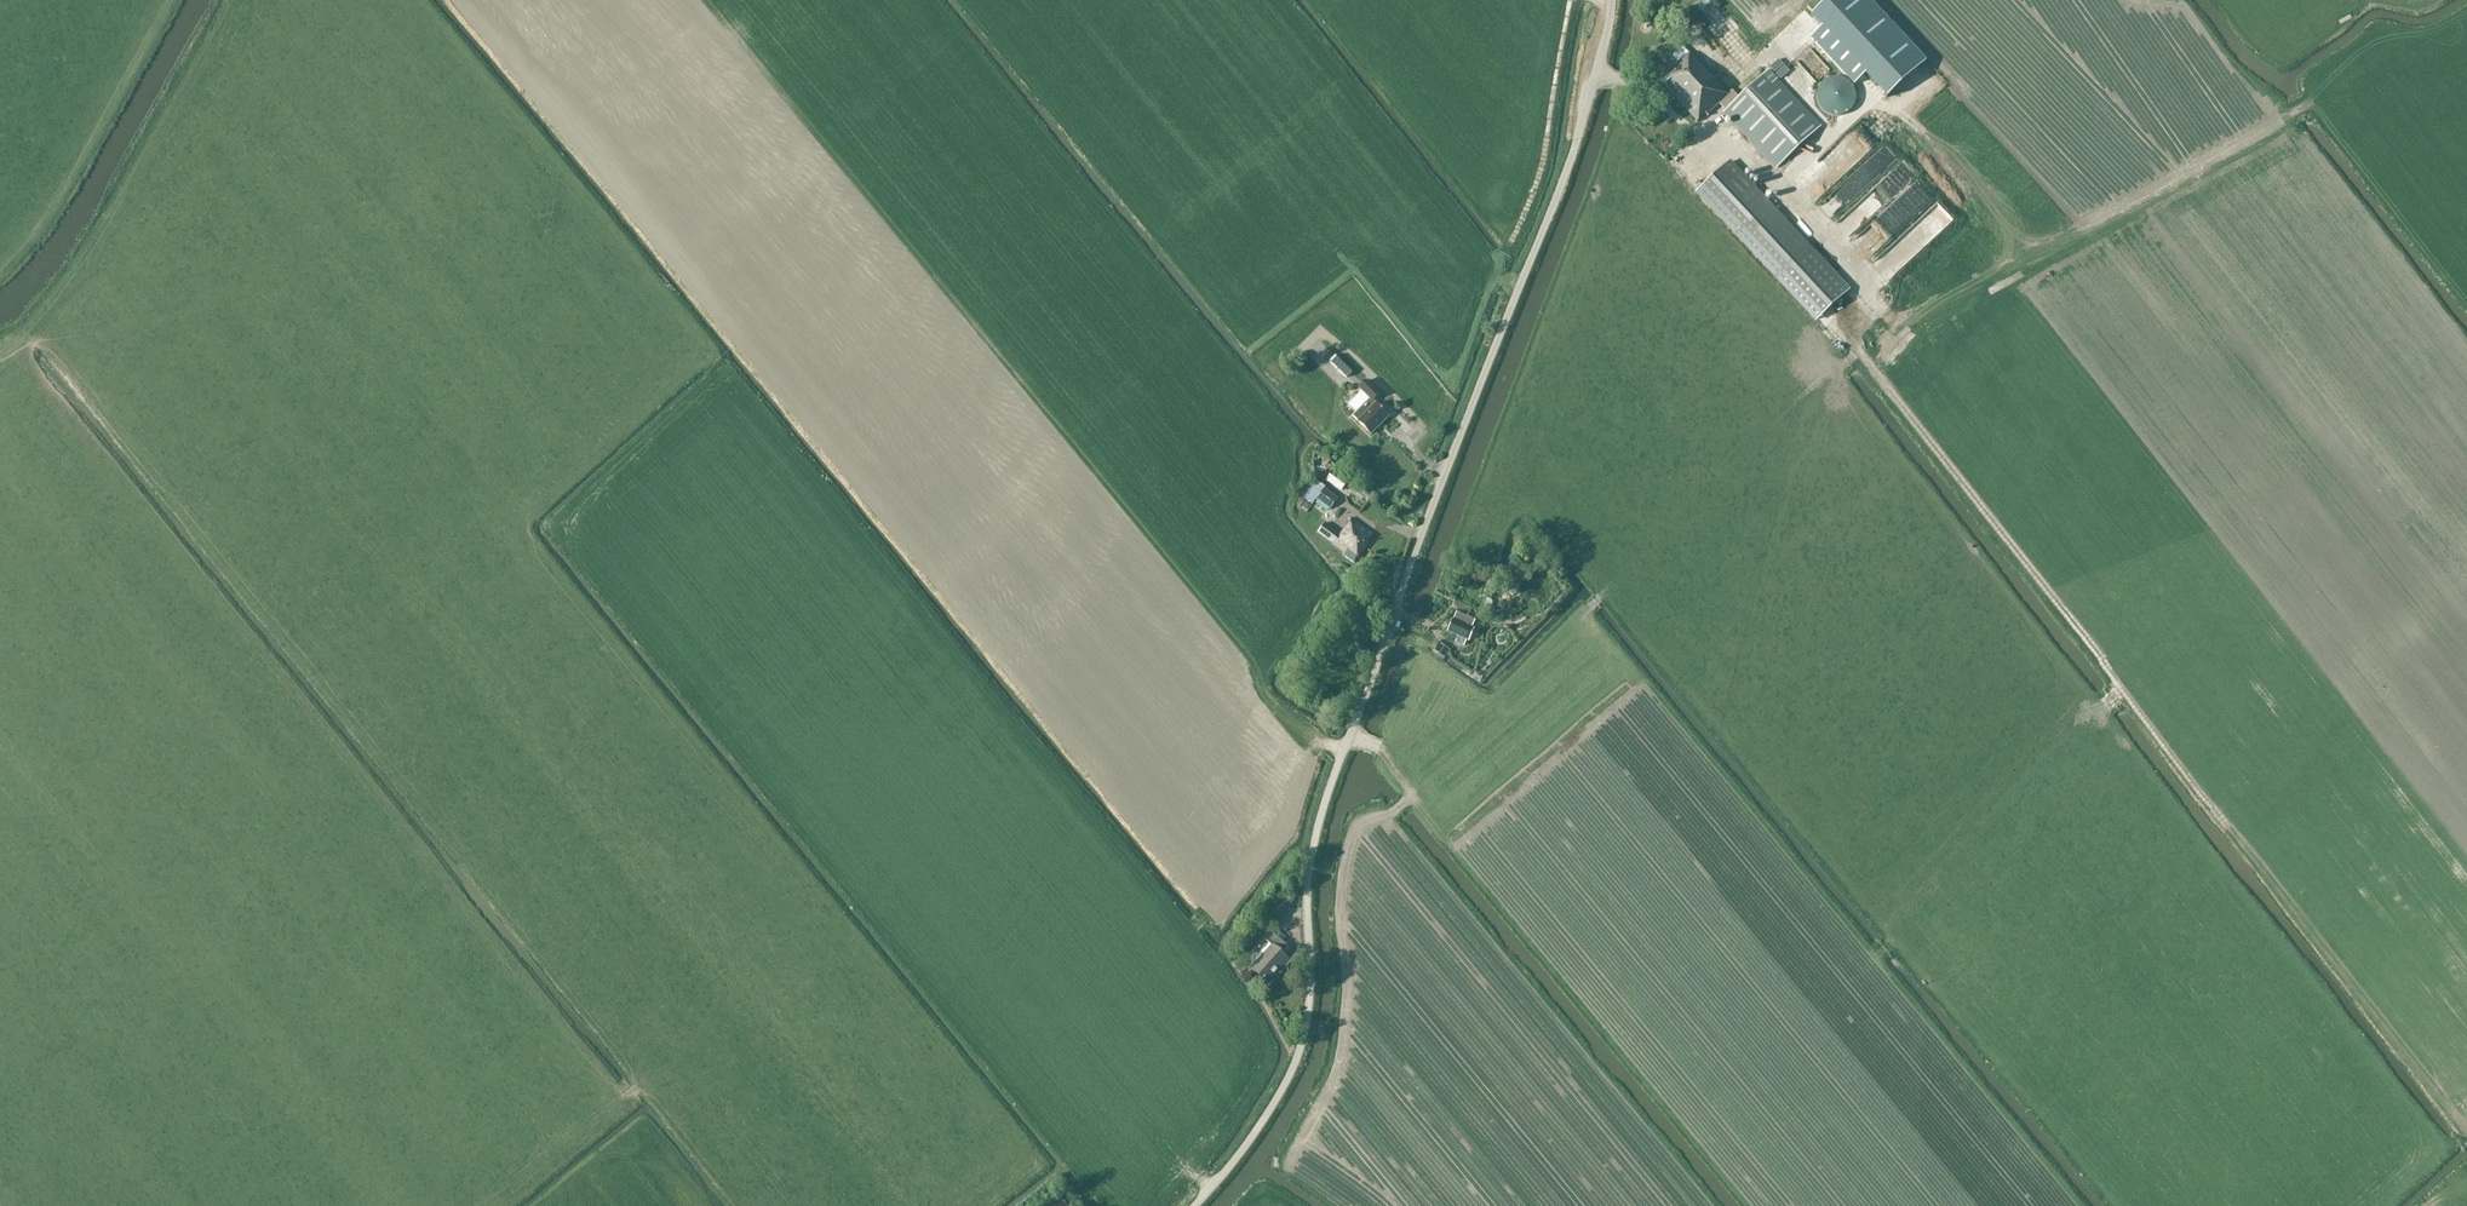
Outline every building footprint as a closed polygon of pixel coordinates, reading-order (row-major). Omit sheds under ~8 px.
[(1812,16),(1824,28),(1814,37),(1852,78),(1860,69),(1883,93),(1914,64),(1854,0),(1828,0),(1812,16)] [(1725,112),(1723,113),(1775,170),(1821,127),(1769,71),(1738,99),(1731,92),(1727,96),(1689,55),(1659,82),(1698,122),(1705,114),(1707,116),(1719,105),(1725,112)] [(1854,98),(1854,94),(1853,91),(1851,88),(1849,85),(1846,82),(1843,81),(1838,79),(1834,79),(1831,80),(1827,82),(1824,84),(1822,86),(1819,90),(1818,94),(1817,97),(1818,101),(1818,104),(1820,107),(1822,110),(1824,112),(1828,114),(1831,115),(1834,116),(1838,116),(1841,115),(1845,114),(1848,112),(1850,109),(1852,106),(1854,101),(1854,98)] [(1842,280),(1730,161),(1695,193),(1807,314),(1842,280)] [(1858,271),(1846,270),(1846,279),(1857,280),(1858,271)] [(1335,357),(1330,362),(1346,379),(1352,373),(1335,357)] [(1352,417),(1371,435),(1389,417),(1376,404),(1375,404),(1373,402),(1379,395),(1366,381),(1359,388),(1370,400),(1352,417)] [(1316,501),(1323,490),(1314,483),(1303,498),(1312,505),(1316,501)] [(1330,511),(1338,500),(1323,490),(1316,501),(1330,511)] [(1332,546),(1345,555),(1344,556),(1354,564),(1369,544),(1367,543),(1373,535),(1351,519),(1340,535),(1324,524),(1317,534),(1333,545),(1332,546)] [(1452,621),(1447,633),(1457,638),(1454,643),(1463,647),(1466,641),(1469,643),(1474,631),(1471,630),(1474,622),(1455,614),(1452,621)] [(1443,661),(1450,651),(1439,644),(1432,653),(1443,661)] [(1295,956),(1281,943),(1286,938),(1277,930),(1272,936),(1271,935),(1266,941),(1268,943),(1248,967),(1270,986),(1295,956)] [(541,1135),(558,1151),(564,1144),(555,1136),(547,1129),(541,1135)]
